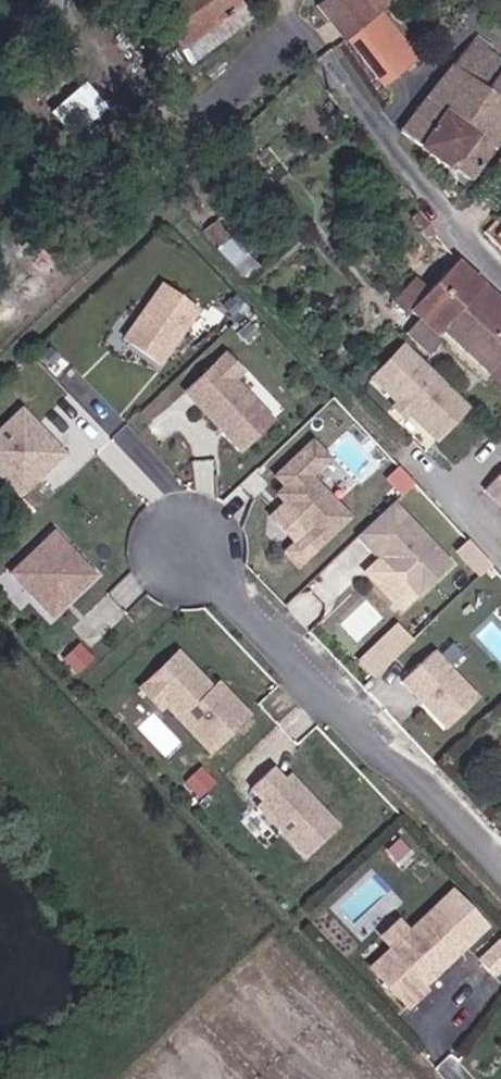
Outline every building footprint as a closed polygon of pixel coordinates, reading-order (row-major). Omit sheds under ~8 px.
[(237,0),(170,0),(152,13),(189,62),(250,18),(237,0)] [(343,39),(345,38),(378,11),(393,0),(322,0),(316,5),(343,39)] [(378,11),(345,38),(382,84),(417,59),(378,11)] [(500,137),(500,61),(471,39),(400,128),(468,179),(500,137)] [(90,81),(57,111),(79,136),(112,106),(90,81)] [(435,231),(419,208),(411,213),(429,236),(435,231)] [(457,258),(428,288),(409,308),(435,333),(440,328),(500,386),(500,299),(457,258)] [(405,311),(409,308),(428,288),(416,276),(393,300),(405,311)] [(199,307),(163,282),(124,335),(161,360),(199,307)] [(469,403),(405,342),(372,377),(397,401),(409,412),(437,437),(469,403)] [(245,369),(228,350),(187,389),(246,450),(277,420),(236,377),(245,369)] [(409,412),(397,401),(393,405),(404,417),(409,412)] [(20,493),(65,451),(22,406),(0,427),(0,472),(20,493)] [(316,545),(350,511),(312,471),(330,453),(313,436),(275,473),(282,480),(274,487),(307,521),(300,528),(316,545)] [(486,487),(500,503),(500,471),(486,487)] [(422,588),(453,558),(394,497),(358,532),(371,544),(375,540),(422,588)] [(12,570),(53,613),(96,572),(55,529),(12,570)] [(455,552),(481,575),(494,561),(468,538),(455,552)] [(398,620),(360,658),(379,677),(417,639),(398,620)] [(99,650),(87,637),(72,652),(84,665),(99,650)] [(477,690),(434,645),(402,675),(445,721),(477,690)] [(212,746),(248,711),(218,680),(209,690),(202,683),(203,675),(178,649),(151,678),(166,693),(166,698),(212,746)] [(305,850),(338,820),(314,796),(311,798),(307,793),(305,787),(289,770),(283,776),(272,764),(251,784),(262,795),(257,800),(305,850)] [(397,937),(375,957),(410,996),(428,979),(424,976),(468,935),(437,900),(413,922),(397,937)] [(397,937),(413,922),(402,910),(386,924),(397,937)] [(483,951),(496,965),(500,961),(500,935),(483,951)]
